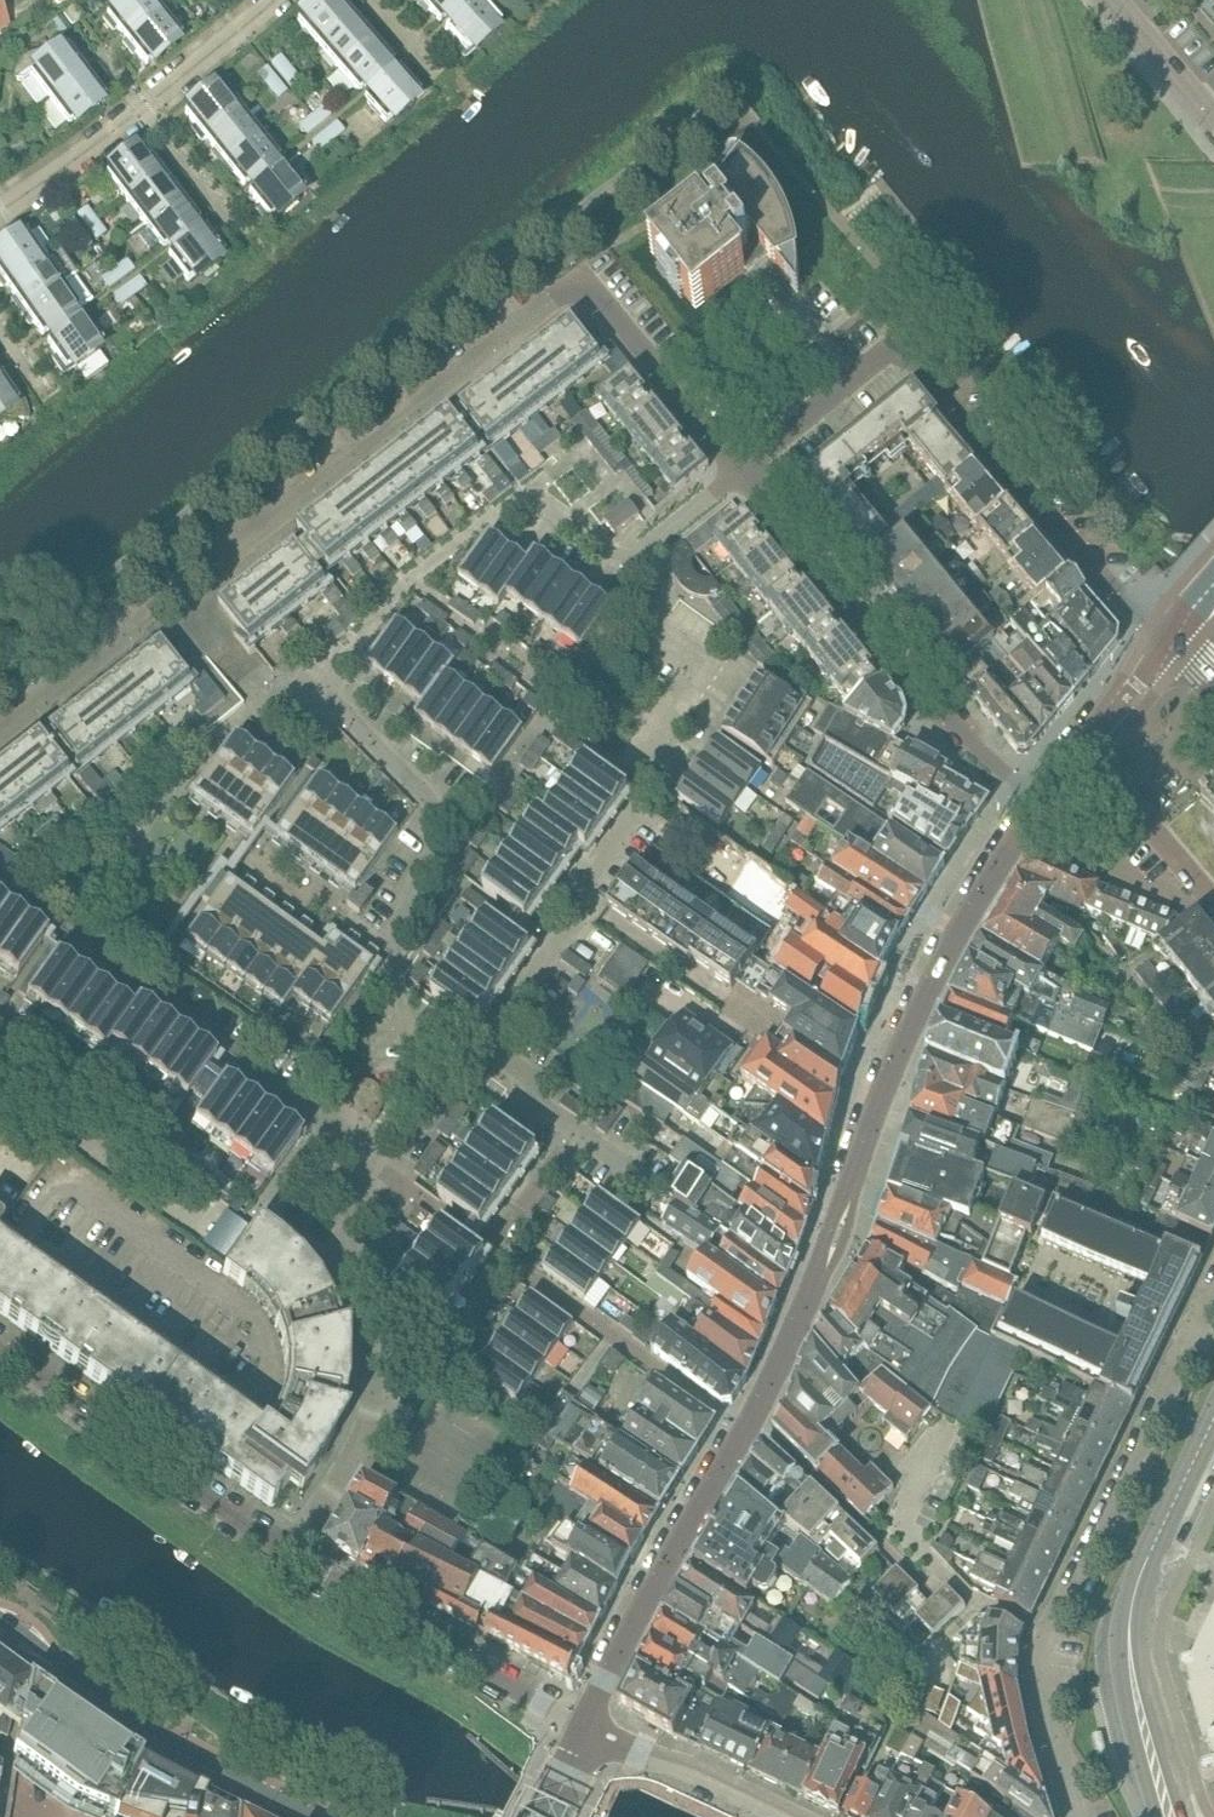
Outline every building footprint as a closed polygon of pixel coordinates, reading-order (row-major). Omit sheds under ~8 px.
[(162,11),(153,0),(125,0),(103,18),(113,31),(117,28),(125,39),(122,42),(123,42),(162,11)] [(356,12),(346,0),(342,3),(340,0),(321,0),(297,21),(318,45),(356,12)] [(465,0),(416,0),(415,1),(425,13),(429,10),(439,22),(465,0)] [(445,28),(455,40),(452,43),(464,58),(476,48),(475,46),(501,23),(481,0),(478,0),(445,28)] [(9,24),(0,1),(0,27),(9,24)] [(82,16),(74,5),(63,13),(72,24),(82,16)] [(162,11),(123,42),(132,54),(136,52),(146,64),(182,36),(162,11)] [(356,12),(318,45),(338,68),(376,35),(366,23),(362,26),(353,15),(356,12)] [(386,47),(376,35),(338,68),(358,92),(393,62),(383,50),(386,47)] [(31,74),(50,99),(90,69),(89,68),(85,70),(77,59),(80,56),(70,43),(57,53),(50,44),(46,47),(37,50),(29,53),(25,55),(23,57),(20,59),(18,62),(16,65),(15,68),(14,71),(13,79),(24,80),(31,74)] [(281,75),(291,67),(280,55),(271,63),(281,75)] [(257,74),(267,86),(277,78),(267,66),(257,74)] [(281,75),(291,87),(301,79),(291,67),(281,75)] [(399,68),(364,98),(385,123),(411,100),(413,102),(425,92),(412,77),(409,80),(399,68)] [(99,81),(90,69),(50,99),(69,124),(105,96),(95,83),(99,81)] [(287,91),(277,78),(267,86),(277,98),(287,91)] [(201,140),(240,109),(221,84),(185,113),(195,125),(191,128),(201,140)] [(319,125),(331,115),(323,105),(311,115),(319,125)] [(220,164),(259,133),(240,109),(201,140),(201,141),(205,138),(214,149),(210,152),(220,164)] [(319,125),(311,115),(298,125),(307,135),(319,125)] [(336,121),(324,131),(332,141),(344,130),(336,121)] [(320,151),(332,141),(324,131),(312,141),(320,151)] [(243,186),(279,157),(259,133),(220,164),(230,176),(233,174),(243,186)] [(125,199),(165,168),(156,156),(152,158),(143,146),(106,174),(125,199)] [(733,163),(715,188),(725,201),(704,218),(701,214),(652,253),(696,310),(746,271),(743,267),(747,263),(749,266),(759,258),(757,256),(764,250),(798,294),(799,278),(798,261),(796,246),(794,240),(787,221),(785,215),(782,210),(777,201),(771,194),(768,189),(763,184),(759,179),(748,169),(742,163),(743,162),(743,161),(744,160),(744,158),(744,157),(744,156),(744,155),(743,154),(742,153),(742,152),(741,151),(740,151),(737,150),(735,151),(734,151),(732,152),(732,153),(731,154),(730,155),(730,156),(730,157),(730,158),(730,159),(731,160),(731,161),(732,162),(733,163)] [(284,164),(249,193),(259,205),(255,208),(267,223),(279,213),(278,211),(305,189),(284,164)] [(166,169),(165,168),(125,199),(144,223),(184,193),(174,180),(171,183),(162,172),(166,169)] [(193,205),(184,193),(144,223),(146,226),(138,232),(151,250),(159,244),(163,248),(199,220),(190,208),(193,205)] [(87,227),(97,219),(87,207),(77,214),(87,227)] [(63,224),(72,237),(82,230),(73,217),(63,224)] [(87,227),(96,240),(106,232),(97,219),(87,227)] [(204,227),(168,255),(188,281),(215,260),(217,262),(229,253),(218,237),(214,240),(204,227)] [(28,236),(26,232),(0,250),(0,284),(2,287),(54,251),(38,229),(28,236)] [(82,230),(72,237),(82,250),(92,243),(82,230)] [(20,312),(74,274),(77,272),(59,247),(54,251),(2,287),(3,288),(6,285),(15,297),(11,299),(20,312)] [(121,278),(134,269),(127,259),(114,268),(121,278)] [(121,278),(114,268),(101,278),(108,288),(121,278)] [(92,300),(74,274),(20,312),(29,325),(33,322),(42,335),(80,309),(92,300)] [(126,285),(133,295),(146,286),(139,276),(126,285)] [(121,305),(133,295),(126,285),(113,294),(121,305)] [(456,411),(479,442),(484,438),(490,445),(602,358),(593,347),(604,338),(585,314),(574,322),(570,317),(458,404),(460,408),(456,411)] [(84,316),(47,342),(56,355),(52,358),(63,374),(76,365),(75,362),(103,342),(84,316)] [(612,374),(593,390),(600,398),(616,419),(617,418),(624,426),(623,427),(654,465),(655,464),(662,472),(661,473),(677,493),(698,475),(709,466),(693,446),(689,449),(683,441),(686,439),(655,400),(651,403),(645,395),(649,392),(632,372),(634,370),(611,341),(608,343),(602,348),(609,358),(603,363),(612,374)] [(24,402),(13,385),(9,387),(0,374),(0,417),(27,420),(27,414),(26,408),(24,402)] [(945,491),(976,465),(936,418),(936,417),(915,391),(886,415),(903,436),(938,479),(909,502),(918,513),(945,491)] [(573,421),(573,422),(617,475),(624,470),(647,498),(653,493),(586,410),(573,421)] [(307,539),(302,542),(323,570),(328,566),(330,569),(480,453),(474,445),(479,442),(456,411),(451,415),(448,412),(299,529),(307,539)] [(886,415),(828,462),(845,483),(903,436),(886,415)] [(544,436),(532,421),(520,430),(539,454),(551,445),(544,436)] [(544,436),(551,445),(562,436),(555,428),(544,436)] [(490,503),(513,485),(487,453),(476,462),(495,486),(483,495),(490,503)] [(519,483),(530,474),(518,457),(506,466),(519,483)] [(879,525),(845,483),(828,462),(799,485),(821,511),(861,560),(889,537),(918,513),(909,502),(879,525)] [(945,492),(962,511),(993,485),(976,465),(945,491),(946,491),(945,492)] [(473,483),(464,471),(455,478),(464,490),(473,483)] [(962,511),(978,530),(1009,503),(993,485),(962,511)] [(454,497),(445,486),(437,492),(446,504),(454,497)] [(436,512),(427,500),(419,507),(428,518),(436,512)] [(614,533),(639,515),(640,514),(630,500),(604,520),(614,533)] [(732,502),(683,542),(680,546),(677,550),(676,554),(692,561),(693,557),(715,540),(714,538),(743,515),(732,502)] [(1026,527),(1027,526),(1017,515),(1011,508),(1013,507),(1009,503),(978,530),(1007,564),(1009,562),(1009,561),(1036,538),(1026,527)] [(746,512),(743,515),(714,538),(715,540),(852,707),(885,682),(884,680),(880,683),(873,674),(876,671),(845,632),(841,635),(835,628),(838,625),(807,586),(803,589),(797,581),(801,579),(769,540),(766,543),(760,535),(763,532),(746,512)] [(417,526),(408,515),(400,521),(409,533),(417,526)] [(939,516),(930,522),(946,541),(954,534),(949,522),(939,516)] [(921,522),(912,529),(917,536),(926,529),(921,522)] [(1037,537),(1027,526),(1026,527),(1036,538),(1009,561),(1009,562),(1007,564),(1022,582),(1054,555),(1038,537),(1037,537)] [(399,541),(390,529),(381,536),(390,547),(399,541)] [(864,564),(881,585),(923,551),(905,529),(864,564)] [(509,548),(489,533),(459,575),(479,590),(509,548)] [(944,550),(935,540),(927,547),(935,557),(944,550)] [(250,654),(256,649),(251,643),(326,584),(318,573),(323,570),(302,542),(297,546),(294,543),(219,602),(240,628),(235,631),(234,634),(250,654)] [(380,555),(371,544),(363,550),(372,562),(380,555)] [(499,604),(507,593),(537,551),(535,549),(527,560),(509,548),(479,590),(499,604)] [(507,593),(526,607),(556,565),(537,551),(507,593)] [(881,585),(899,607),(941,573),(923,551),(881,585)] [(1022,582),(1039,601),(1070,574),(1054,555),(1022,582)] [(362,570),(353,558),(344,565),(353,576),(362,570)] [(961,572),(953,562),(944,569),(953,579),(961,572)] [(526,607),(545,620),(575,578),(556,565),(526,607)] [(691,565),(674,566),(674,570),(675,573),(676,576),(677,579),(679,583),(682,586),(685,589),(688,592),(693,594),(698,596),(703,597),(708,598),(710,598),(712,598),(715,597),(717,596),(718,596),(719,596),(721,595),(722,594),(723,593),(724,592),(715,581),(714,579),(713,580),(710,580),(708,581),(705,580),(703,580),(700,579),(697,577),(696,576),(695,575),(694,573),(693,571),(692,570),(692,569),(691,567),(691,565)] [(899,607),(917,629),(959,594),(941,573),(899,607)] [(1086,592),(1070,574),(1039,601),(1032,607),(1038,614),(1049,605),(1059,615),(1066,609),(1086,592)] [(594,592),(575,578),(545,620),(563,634),(594,592)] [(378,591),(376,588),(372,582),(360,591),(367,600),(378,591)] [(334,584),(322,593),(341,617),(328,627),(329,628),(337,639),(346,632),(349,629),(361,620),(362,619),(351,606),(334,584)] [(998,588),(989,595),(1005,613),(1013,606),(1008,595),(998,588)] [(582,647),(583,645),(612,606),(594,592),(563,634),(582,647)] [(710,598),(708,598),(714,606),(727,596),(724,592),(723,593),(722,594),(721,595),(719,596),(718,596),(717,596),(715,597),(712,598),(710,598)] [(1120,631),(1111,621),(1086,592),(1066,609),(1107,657),(1118,643),(1120,631)] [(917,629),(935,651),(977,616),(959,594),(917,629)] [(734,604),(727,596),(714,606),(721,614),(734,604)] [(989,606),(981,596),(972,603),(981,613),(989,606)] [(474,623),(477,618),(480,614),(454,597),(448,605),(474,623)] [(424,599),(422,601),(417,607),(442,625),(448,616),(424,599)] [(721,614),(727,623),(741,612),(734,604),(721,614)] [(1092,676),(1107,657),(1066,609),(1059,615),(1047,625),(1056,636),(1092,676)] [(495,620),(520,638),(526,629),(501,612),(495,620)] [(747,621),(741,612),(727,623),(734,631),(747,621)] [(1024,613),(1011,624),(1018,632),(1074,697),(1092,676),(1056,636),(1046,644),(1038,634),(1040,633),(1024,613)] [(981,650),(993,640),(995,638),(977,616),(935,651),(953,673),(973,657),(981,650)] [(292,617),(280,626),(287,634),(298,625),(292,617)] [(1004,624),(998,617),(990,624),(995,631),(1004,624)] [(366,663),(385,676),(416,634),(396,621),(366,663)] [(734,631),(740,640),(754,629),(747,621),(734,631)] [(459,629),(458,632),(453,638),(466,647),(472,638),(459,629)] [(761,637),(754,629),(740,640),(747,648),(761,637)] [(1010,661),(1027,681),(1058,716),(1074,697),(1018,632),(1008,641),(1001,633),(995,638),(993,640),(1005,656),(1010,661)] [(435,648),(416,634),(385,676),(404,690),(435,648)] [(755,652),(757,654),(768,645),(761,637),(747,648),(751,654),(755,652)] [(47,731),(42,735),(66,765),(70,761),(76,768),(188,681),(180,670),(191,661),(178,645),(167,654),(156,640),(44,727),(47,731)] [(555,669),(556,667),(561,660),(536,642),(530,651),(555,669)] [(768,645),(757,654),(761,659),(758,662),(761,664),(774,653),(768,645)] [(404,690),(423,704),(454,662),(435,648),(404,690)] [(988,716),(1009,699),(1016,692),(994,665),(981,650),(973,657),(953,673),(988,716)] [(477,660),(464,651),(458,659),(471,668),(477,660)] [(782,663),(774,653),(761,664),(772,670),(782,663)] [(1016,692),(1009,699),(1041,737),(1058,716),(1027,681),(1010,661),(1005,656),(994,665),(1016,692)] [(415,715),(435,729),(465,687),(447,674),(455,663),(454,662),(423,704),(415,715)] [(493,663),(489,669),(487,671),(512,689),(518,681),(493,663)] [(196,664),(188,671),(196,682),(193,684),(206,700),(194,709),(201,717),(224,700),(196,664)] [(786,694),(759,676),(722,732),(772,765),(813,703),(790,688),(786,694)] [(852,707),(846,712),(894,740),(904,726),(905,722),(906,717),(905,713),(904,709),(903,705),(900,701),(885,682),(852,707)] [(485,701),(465,687),(435,729),(454,743),(485,701)] [(529,692),(526,696),(523,701),(535,710),(542,701),(529,692)] [(1028,753),(1041,737),(1009,699),(988,716),(1018,753),(1028,753)] [(454,743),(474,757),(504,715),(485,701),(454,743)] [(830,703),(814,729),(825,736),(823,739),(824,739),(825,737),(841,709),(830,703)] [(846,712),(841,709),(825,737),(893,777),(907,747),(894,740),(846,712)] [(474,757),(493,771),(523,729),(504,715),(474,757)] [(587,761),(546,818),(582,843),(580,845),(586,850),(629,791),(601,771),(607,762),(558,727),(552,736),(587,761)] [(276,804),(296,776),(237,733),(195,792),(254,834),(265,819),(270,822),(273,819),(281,808),(276,804)] [(66,775),(61,768),(66,765),(42,735),(37,738),(35,735),(0,762),(0,827),(66,775)] [(541,736),(531,750),(541,757),(551,743),(541,736)] [(810,763),(872,807),(893,777),(825,737),(824,739),(810,763)] [(705,757),(748,788),(762,768),(719,738),(705,757)] [(931,799),(944,775),(947,769),(907,747),(893,777),(898,780),(931,799)] [(148,759),(146,757),(141,750),(130,759),(136,767),(148,759)] [(520,765),(528,770),(530,772),(541,757),(531,750),(520,765)] [(307,766),(314,771),(321,762),(314,757),(307,766)] [(705,757),(691,776),(734,807),(748,788),(705,757)] [(123,782),(121,780),(114,771),(101,781),(88,765),(77,775),(98,802),(123,782)] [(768,780),(777,786),(785,774),(776,768),(768,780)] [(926,892),(944,864),(890,827),(806,768),(786,799),(849,840),(872,855),(926,892)] [(356,889),(373,866),(398,831),(321,775),(318,779),(311,774),(276,822),(283,827),(279,833),(356,889)] [(988,800),(944,775),(931,799),(972,823),(988,800)] [(691,776),(677,796),(720,827),(734,807),(691,776)] [(519,777),(508,792),(518,799),(528,784),(519,777)] [(972,823),(931,799),(898,780),(892,788),(903,796),(906,792),(910,794),(896,816),(891,813),(888,818),(949,858),(972,823)] [(507,813),(518,799),(508,792),(498,806),(507,813)] [(89,804),(82,796),(71,805),(77,813),(89,804)] [(489,812),(479,827),(489,834),(499,819),(489,812)] [(526,921),(580,845),(582,843),(546,818),(540,813),(484,891),(526,921)] [(1197,828),(1207,839),(1209,841),(1210,840),(1213,845),(1213,813),(1197,828)] [(63,825),(62,824),(56,817),(33,834),(40,843),(63,825)] [(789,829),(779,822),(771,834),(781,841),(789,829)] [(478,849),(489,834),(479,827),(468,842),(478,849)] [(809,841),(797,833),(791,841),(804,849),(809,841)] [(781,841),(771,834),(763,846),(773,853),(781,841)] [(926,892),(872,855),(849,840),(832,868),(909,917),(918,903),(926,892)] [(13,855),(0,846),(0,864),(5,867),(13,855)] [(460,862),(469,869),(479,856),(469,849),(460,862)] [(1017,880),(1052,893),(1053,894),(1064,870),(1031,855),(1017,880)] [(285,1008),(292,999),(295,994),(327,950),(324,948),(230,880),(237,870),(220,858),(208,873),(219,881),(210,892),(200,885),(195,893),(212,905),(188,938),(285,1008)] [(750,860),(728,891),(774,923),(796,892),(750,860)] [(469,869),(460,862),(450,875),(460,882),(469,869)] [(848,902),(863,912),(899,935),(909,917),(832,868),(827,865),(818,881),(837,893),(849,900),(848,902)] [(637,866),(611,903),(608,908),(689,964),(692,960),(732,988),(758,950),(637,866)] [(1064,870),(1053,894),(1086,908),(1096,885),(1064,870)] [(806,892),(812,883),(799,875),(793,884),(806,892)] [(1010,891),(984,936),(1044,971),(1047,966),(1055,950),(1060,942),(1074,951),(1075,950),(1083,937),(1079,933),(1042,911),(1052,893),(1017,880),(1010,891)] [(1096,885),(1086,908),(1127,926),(1136,901),(1096,885)] [(358,899),(354,896),(347,904),(360,914),(374,894),(365,888),(358,899)] [(462,898),(470,904),(489,918),(432,995),(474,1025),(530,948),(499,925),(505,916),(468,889),(462,898)] [(796,892),(787,904),(813,923),(812,925),(817,928),(803,948),(839,974),(869,995),(880,971),(841,945),(852,929),(824,911),(796,892)] [(889,955),(899,935),(863,912),(848,902),(849,900),(837,893),(824,911),(852,929),(841,945),(880,971),(889,955)] [(1136,901),(1127,926),(1162,942),(1168,937),(1166,936),(1177,917),(1136,901)] [(16,978),(46,935),(0,902),(0,966),(16,978)] [(451,921),(454,923),(460,927),(471,912),(462,906),(451,921)] [(1168,937),(1162,942),(1159,944),(1213,1012),(1213,933),(1197,913),(1168,937)] [(445,923),(434,937),(443,944),(454,929),(445,923)] [(1112,949),(1121,943),(1112,931),(1103,938),(1112,949)] [(327,950),(295,994),(292,999),(329,1026),(361,981),(367,986),(378,971),(372,966),(374,963),(335,934),(324,948),(327,950)] [(984,936),(970,961),(1029,997),(1030,998),(1040,982),(1055,992),(1050,1005),(1101,1026),(1111,1002),(1044,971),(984,936)] [(433,958),(443,944),(434,937),(424,952),(433,958)] [(103,1053),(109,1044),(133,1011),(132,1010),(56,955),(62,947),(53,941),(18,990),(26,996),(26,997),(103,1053)] [(793,941),(775,967),(822,999),(859,1024),(869,995),(839,974),(803,948),(793,941)] [(1130,954),(1121,943),(1112,949),(1121,961),(1130,954)] [(628,958),(632,953),(621,945),(618,950),(628,958)] [(567,950),(561,959),(586,977),(592,968),(567,950)] [(628,958),(618,950),(614,955),(625,963),(628,958)] [(614,955),(611,960),(622,968),(625,963),(614,955)] [(645,970),(649,965),(639,958),(635,963),(645,970)] [(618,972),(622,968),(611,960),(608,965),(618,972)] [(1013,1020),(1091,1051),(1101,1026),(1029,997),(970,961),(952,994),(1013,1020)] [(632,968),(642,975),(645,970),(635,963),(632,968)] [(1161,1004),(1173,994),(1148,963),(1136,973),(1161,1004)] [(410,979),(418,985),(429,971),(420,964),(410,979)] [(604,969),(615,977),(618,972),(608,965),(604,969)] [(632,968),(628,972),(638,980),(642,975),(632,968)] [(604,969),(601,974),(611,982),(615,977),(604,969)] [(772,971),(755,997),(792,1021),(793,1020),(795,1021),(795,1020),(849,1057),(859,1029),(858,1028),(803,992),(772,971)] [(628,972),(625,977),(635,984),(638,980),(628,972)] [(611,982),(601,974),(597,979),(608,987),(611,982)] [(557,976),(550,985),(563,994),(569,985),(557,976)] [(578,976),(569,988),(577,995),(587,982),(578,976)] [(632,989),(635,984),(625,977),(621,982),(632,989)] [(632,989),(621,982),(618,987),(628,994),(632,989)] [(10,997),(1,991),(0,993),(0,1011),(10,997)] [(330,1040),(339,1047),(374,998),(366,992),(330,1040)] [(952,994),(941,1019),(1004,1043),(1009,1030),(1013,1020),(952,994)] [(1187,1035),(1192,1031),(1199,1025),(1173,994),(1161,1004),(1187,1035)] [(132,1010),(133,1011),(109,1044),(185,1099),(160,1133),(169,1139),(205,1090),(196,1083),(215,1058),(138,1002),(132,1010)] [(733,1019),(746,1016),(744,1008),(715,1015),(718,1031),(735,1027),(733,1019)] [(668,1030),(647,1061),(700,1097),(718,1072),(717,1072),(723,1064),(734,1049),(727,1043),(722,1040),(707,1029),(707,1030),(698,1023),(699,1023),(695,1021),(691,1018),(684,1013),(671,1031),(669,1029),(668,1030)] [(11,1028),(26,1039),(33,1029),(18,1019),(11,1028)] [(941,1019),(928,1055),(1006,1084),(1017,1049),(1004,1043),(941,1019)] [(849,1057),(795,1020),(795,1021),(793,1020),(792,1021),(783,1035),(774,1048),(784,1054),(777,1065),(816,1091),(821,1083),(840,1091),(843,1074),(849,1057)] [(1192,1031),(1208,1049),(1213,1044),(1213,1035),(1211,1037),(1200,1024),(1199,1025),(1192,1031)] [(47,1040),(33,1029),(26,1039),(40,1049),(47,1040)] [(1009,1030),(1004,1043),(1017,1049),(1034,1056),(1039,1043),(1009,1030)] [(326,1060),(333,1051),(316,1040),(310,1048),(326,1060)] [(748,1071),(743,1078),(756,1088),(755,1088),(756,1089),(780,1103),(828,1140),(828,1139),(840,1091),(821,1083),(816,1091),(777,1065),(784,1054),(774,1048),(768,1043),(764,1048),(756,1060),(748,1071)] [(47,1059),(61,1069),(68,1060),(54,1049),(51,1054),(47,1059)] [(1213,1064),(1213,1052),(1208,1049),(1199,1071),(1209,1075),(1213,1064)] [(997,1112),(1006,1084),(928,1055),(919,1082),(967,1100),(966,1105),(975,1109),(977,1104),(997,1112)] [(83,1070),(68,1060),(61,1069),(76,1080),(81,1073),(83,1070)] [(639,1072),(634,1079),(673,1106),(701,1124),(713,1106),(700,1097),(647,1061),(645,1063),(639,1072)] [(607,1107),(612,1100),(613,1098),(564,1063),(558,1072),(607,1107)] [(110,1081),(103,1091),(118,1101),(121,1097),(124,1093),(125,1092),(120,1089),(132,1073),(122,1066),(110,1082),(110,1081)] [(89,1081),(103,1091),(110,1081),(95,1071),(89,1081)] [(1199,1097),(1209,1075),(1199,1071),(1189,1093),(1199,1097)] [(223,1079),(193,1121),(270,1177),(301,1136),(223,1079)] [(621,1098),(661,1124),(673,1106),(634,1079),(621,1098)] [(1014,1141),(1020,1126),(996,1117),(997,1112),(977,1104),(975,1109),(966,1105),(967,1100),(919,1082),(912,1117),(986,1144),(1049,1168),(1053,1157),(1014,1141)] [(733,1120),(732,1121),(752,1136),(755,1138),(817,1182),(828,1140),(780,1103),(756,1089),(755,1088),(733,1120)] [(129,1104),(144,1114),(150,1105),(136,1094),(129,1104)] [(566,1095),(560,1103),(585,1121),(591,1112),(566,1095)] [(1077,1115),(1031,1100),(1022,1127),(1068,1142),(1077,1115)] [(449,1116),(458,1123),(469,1108),(459,1101),(449,1116)] [(597,1128),(606,1134),(624,1109),(615,1103),(597,1128)] [(1212,1103),(1199,1130),(1213,1137),(1213,1104),(1212,1103)] [(144,1114),(158,1125),(165,1115),(150,1105),(144,1114)] [(1182,1107),(1177,1118),(1187,1123),(1192,1111),(1182,1107)] [(448,1137),(458,1123),(449,1116),(438,1131),(448,1137)] [(1029,1191),(1059,1203),(1085,1213),(1096,1186),(1049,1168),(986,1144),(912,1117),(912,1118),(904,1145),(903,1148),(904,1148),(985,1176),(985,1175),(1006,1183),(1029,1191)] [(1172,1130),(1182,1134),(1187,1123),(1177,1118),(1172,1130)] [(440,1197),(442,1199),(481,1227),(537,1150),(496,1120),(440,1197)] [(1213,1170),(1213,1137),(1199,1130),(1186,1157),(1213,1170)] [(131,1160),(140,1166),(158,1141),(149,1135),(131,1160)] [(752,1136),(740,1151),(812,1204),(817,1182),(755,1138),(752,1136)] [(676,1202),(683,1207),(701,1180),(711,1188),(728,1201),(744,1181),(723,1165),(684,1139),(670,1158),(677,1162),(658,1189),(666,1195),(676,1202)] [(426,1157),(436,1163),(446,1149),(436,1142),(426,1157)] [(64,1164),(72,1153),(62,1145),(54,1156),(64,1164)] [(806,1226),(812,1204),(740,1151),(735,1148),(723,1165),(744,1181),(754,1188),(806,1226)] [(904,1148),(889,1190),(971,1221),(976,1211),(976,1210),(973,1209),(985,1176),(904,1148)] [(179,1151),(178,1153),(173,1160),(187,1171),(194,1161),(179,1151)] [(425,1178),(436,1163),(426,1157),(416,1171),(425,1178)] [(1213,1203),(1213,1170),(1186,1157),(1174,1184),(1213,1203)] [(174,1186),(180,1177),(155,1160),(149,1168),(174,1186)] [(208,1172),(194,1161),(187,1171),(202,1181),(208,1172)] [(1162,1180),(1168,1168),(1158,1164),(1153,1176),(1162,1180)] [(572,1183),(570,1181),(563,1176),(554,1189),(563,1195),(572,1183)] [(1153,1176),(1152,1178),(1148,1188),(1157,1192),(1162,1180),(1153,1176)] [(787,1278),(797,1252),(739,1209),(728,1201),(711,1188),(701,1180),(683,1207),(787,1278)] [(208,1191),(222,1201),(229,1192),(214,1181),(208,1191)] [(1213,1236),(1213,1234),(1213,1203),(1174,1184),(1161,1211),(1162,1211),(1213,1236)] [(754,1188),(739,1209),(797,1252),(806,1226),(754,1188)] [(889,1192),(884,1223),(941,1247),(943,1240),(957,1244),(961,1224),(984,1240),(974,1262),(958,1291),(959,1291),(958,1295),(957,1296),(977,1308),(979,1304),(1003,1315),(1004,1312),(1007,1305),(1018,1280),(1010,1277),(986,1267),(1002,1221),(1001,1220),(976,1211),(971,1221),(889,1190),(889,1192)] [(1001,1220),(1002,1221),(986,1267),(1010,1277),(1027,1235),(1032,1237),(1046,1204),(1014,1190),(1001,1220)] [(244,1202),(229,1192),(222,1201),(237,1212),(244,1202)] [(641,1222),(636,1218),(600,1192),(586,1211),(627,1241),(641,1222)] [(556,1200),(555,1199),(547,1194),(538,1206),(547,1213),(556,1200)] [(676,1202),(663,1221),(705,1251),(777,1301),(787,1278),(683,1207),(676,1202)] [(1059,1203),(1043,1242),(1044,1242),(1061,1249),(1070,1253),(1094,1263),(1101,1266),(1124,1276),(1125,1276),(1134,1279),(1134,1280),(1150,1286),(1149,1286),(1145,1295),(1144,1297),(1176,1313),(1200,1264),(1202,1260),(1151,1239),(1085,1213),(1059,1203)] [(428,1213),(418,1206),(408,1221),(417,1228),(428,1213)] [(613,1261),(627,1241),(586,1211),(572,1230),(613,1261)] [(1202,1260),(1213,1236),(1162,1211),(1151,1239),(1202,1260)] [(546,1222),(542,1219),(538,1215),(528,1228),(537,1235),(546,1222)] [(223,1272),(243,1286),(256,1298),(267,1311),(275,1327),(281,1343),(284,1360),(284,1378),(281,1395),(276,1411),(268,1427),(264,1431),(269,1435),(236,1481),(271,1506),(290,1480),(302,1488),(314,1471),(313,1470),(315,1469),(316,1468),(317,1466),(318,1464),(318,1463),(319,1463),(332,1440),(342,1414),(347,1387),(347,1355),(343,1328),(334,1302),(320,1277),(299,1252),(298,1254),(287,1245),(289,1243),(278,1234),(260,1220),(223,1272)] [(410,1230),(405,1226),(401,1223),(390,1238),(399,1245),(410,1230)] [(941,1247),(884,1223),(871,1244),(926,1273),(932,1264),(950,1273),(944,1284),(958,1291),(974,1262),(984,1240),(961,1224),(957,1244),(943,1240),(941,1247)] [(387,1301),(429,1332),(486,1254),(443,1224),(387,1301)] [(599,1280),(613,1261),(572,1230),(558,1250),(599,1280)] [(129,1404),(192,1450),(236,1481),(269,1435),(264,1431),(268,1427),(153,1345),(139,1334),(28,1255),(25,1253),(0,1235),(0,1312),(129,1404)] [(536,1244),(531,1241),(527,1238),(518,1251),(527,1257),(536,1244)] [(400,1252),(390,1245),(380,1260),(389,1266),(400,1252)] [(898,1279),(904,1268),(869,1249),(857,1270),(903,1302),(901,1305),(916,1315),(928,1298),(898,1279)] [(585,1299),(599,1280),(558,1250),(544,1269),(585,1299)] [(671,1250),(656,1275),(691,1300),(759,1347),(765,1332),(719,1300),(716,1304),(714,1302),(713,1304),(684,1283),(685,1281),(669,1270),(679,1254),(671,1250)] [(765,1332),(777,1301),(705,1251),(686,1280),(715,1301),(714,1302),(716,1304),(719,1300),(765,1332)] [(392,1274),(377,1264),(370,1273),(385,1284),(392,1274)] [(857,1270),(831,1314),(866,1349),(883,1367),(910,1389),(943,1415),(945,1416),(984,1434),(1007,1386),(1025,1351),(993,1335),(1003,1315),(979,1304),(977,1308),(957,1296),(948,1311),(930,1299),(928,1298),(916,1315),(901,1305),(903,1302),(857,1270)] [(647,1285),(664,1298),(683,1311),(691,1300),(655,1274),(647,1285)] [(494,1296),(496,1297),(503,1302),(512,1290),(503,1283),(494,1296)] [(948,1311),(957,1296),(958,1295),(937,1284),(930,1299),(948,1311)] [(532,1293),(518,1313),(559,1343),(574,1324),(532,1293)] [(1159,1350),(1176,1313),(1144,1297),(1137,1313),(1135,1312),(1135,1310),(1121,1304),(1117,1313),(1131,1320),(1132,1319),(1133,1320),(1126,1335),(1159,1350)] [(664,1298),(650,1317),(663,1325),(663,1326),(672,1313),(678,1318),(683,1311),(664,1298)] [(1121,1346),(1120,1348),(1096,1337),(1016,1298),(1008,1314),(1004,1312),(1003,1315),(993,1335),(1025,1351),(1096,1386),(1133,1404),(1159,1350),(1126,1335),(1125,1337),(1127,1338),(1127,1337),(1133,1340),(1128,1350),(1127,1349),(1122,1347),(1121,1346)] [(477,1312),(482,1316),(485,1319),(495,1306),(486,1299),(477,1312)] [(691,1300),(683,1311),(678,1318),(674,1323),(747,1377),(759,1347),(691,1300)] [(545,1363),(559,1343),(518,1313),(504,1332),(545,1363)] [(813,1338),(814,1338),(843,1369),(866,1349),(831,1314),(813,1338)] [(461,1330),(469,1335),(470,1336),(479,1323),(470,1317),(461,1330)] [(653,1351),(689,1378),(696,1383),(722,1404),(731,1403),(746,1379),(747,1377),(674,1323),(673,1322),(653,1351)] [(531,1382),(545,1363),(504,1332),(489,1352),(531,1382)] [(860,1390),(843,1369),(814,1338),(801,1366),(803,1367),(799,1377),(788,1405),(773,1430),(817,1472),(837,1451),(828,1442),(869,1400),(860,1390)] [(461,1341),(452,1354),(461,1360),(470,1348),(461,1341)] [(622,1358),(610,1349),(599,1365),(612,1373),(622,1358)] [(517,1402),(531,1382),(489,1352),(475,1371),(517,1402)] [(910,1389),(883,1367),(860,1390),(869,1400),(890,1416),(910,1389)] [(643,1384),(652,1390),(639,1409),(640,1410),(631,1422),(624,1416),(615,1428),(682,1473),(715,1422),(649,1376),(643,1384)] [(1123,1425),(1133,1404),(1096,1386),(1092,1396),(1063,1382),(1057,1394),(1123,1425)] [(1045,1387),(1039,1399),(1052,1405),(1064,1411),(1060,1420),(1113,1445),(1123,1425),(1057,1394),(1049,1389),(1045,1387)] [(910,1389),(890,1416),(888,1418),(896,1425),(892,1430),(907,1442),(924,1420),(933,1427),(943,1415),(910,1389)] [(660,1508),(679,1478),(612,1433),(595,1422),(570,1405),(574,1399),(561,1391),(542,1421),(538,1426),(546,1432),(556,1439),(573,1451),(582,1457),(581,1458),(592,1464),(601,1451),(609,1456),(600,1469),(639,1494),(660,1508)] [(1000,1416),(991,1437),(1003,1442),(1013,1422),(1000,1416)] [(1029,1420),(1025,1428),(1038,1434),(1103,1465),(1113,1445),(1060,1420),(1055,1429),(1033,1419),(1029,1420)] [(546,1432),(537,1446),(548,1452),(556,1439),(546,1432)] [(1094,1486),(1103,1465),(1038,1434),(1033,1445),(1061,1459),(1057,1468),(1094,1486)] [(981,1457),(993,1463),(1003,1442),(991,1437),(981,1457)] [(801,1539),(819,1551),(822,1547),(832,1536),(826,1531),(841,1514),(766,1444),(754,1462),(738,1487),(784,1526),(801,1539)] [(839,1449),(837,1451),(817,1472),(843,1498),(866,1475),(865,1475),(839,1449)] [(555,1482),(558,1485),(570,1491),(645,1536),(658,1512),(661,1508),(660,1508),(639,1494),(637,1498),(579,1461),(581,1458),(582,1457),(573,1451),(555,1482)] [(978,1464),(968,1485),(980,1491),(990,1470),(978,1464)] [(1084,1507),(1094,1486),(1057,1468),(1053,1477),(1024,1464),(1018,1475),(1048,1490),(1084,1507)] [(873,1527),(874,1525),(883,1516),(875,1508),(894,1488),(880,1475),(876,1480),(868,1472),(865,1475),(866,1475),(843,1498),(873,1527)] [(351,1504),(377,1519),(392,1493),(366,1479),(350,1504),(351,1504)] [(1015,1482),(1009,1494),(1024,1501),(1020,1510),(1034,1517),(1071,1534),(1084,1507),(1048,1490),(1045,1496),(1015,1482)] [(546,1503),(577,1523),(632,1558),(645,1536),(570,1491),(558,1485),(546,1503)] [(784,1526),(738,1487),(725,1510),(773,1541),(785,1549),(783,1551),(789,1554),(801,1539),(784,1526)] [(351,1504),(327,1543),(355,1559),(362,1563),(384,1524),(399,1497),(392,1493),(377,1519),(351,1504)] [(399,1497),(384,1524),(402,1533),(419,1543),(413,1554),(407,1555),(399,1572),(402,1574),(396,1584),(411,1593),(417,1581),(429,1588),(463,1602),(495,1617),(507,1593),(469,1572),(483,1548),(472,1540),(454,1530),(399,1497)] [(716,1523),(694,1561),(694,1562),(718,1577),(748,1596),(753,1587),(759,1590),(765,1594),(768,1594),(778,1579),(777,1574),(771,1571),(776,1564),(793,1576),(796,1571),(788,1565),(791,1561),(780,1554),(783,1551),(785,1549),(773,1541),(725,1510),(724,1509),(716,1523)] [(1061,1554),(1071,1534),(1034,1517),(1030,1526),(1001,1512),(995,1523),(1061,1554)] [(506,1540),(514,1527),(492,1513),(479,1533),(496,1544),(506,1540)] [(848,1553),(862,1566),(878,1549),(841,1514),(826,1531),(832,1536),(822,1547),(839,1563),(848,1553)] [(545,1542),(572,1560),(578,1563),(578,1562),(617,1586),(628,1565),(567,1526),(565,1528),(558,1523),(545,1540),(545,1542)] [(1051,1575),(1061,1554),(995,1523),(990,1534),(1019,1548),(1015,1557),(1051,1575)] [(399,1572),(407,1555),(394,1547),(402,1533),(384,1524),(362,1563),(361,1564),(396,1584),(402,1574),(399,1572)] [(793,1576),(834,1604),(852,1583),(819,1551),(801,1539),(789,1554),(783,1551),(780,1554),(791,1561),(788,1565),(796,1571),(793,1576)] [(955,1553),(939,1545),(933,1542),(932,1546),(949,1565),(955,1553)] [(507,1593),(541,1612),(591,1638),(601,1618),(522,1571),(483,1548),(469,1572),(507,1593)] [(1041,1596),(1051,1575),(1015,1557),(1010,1566),(981,1552),(976,1564),(1041,1596)] [(534,1556),(522,1571),(601,1618),(617,1586),(578,1562),(578,1563),(572,1560),(561,1574),(534,1556)] [(1031,1616),(1041,1596),(976,1564),(971,1575),(1000,1589),(995,1599),(1031,1616)] [(693,1565),(677,1591),(741,1627),(757,1638),(828,1683),(845,1656),(833,1648),(827,1658),(792,1636),(798,1627),(775,1613),(768,1625),(749,1613),(754,1605),(693,1565)] [(920,1591),(897,1569),(872,1594),(895,1616),(907,1604),(913,1609),(924,1598),(918,1593),(920,1591)] [(930,1604),(924,1598),(913,1609),(919,1615),(915,1619),(933,1636),(965,1605),(947,1587),(930,1604)] [(486,1634),(495,1617),(463,1602),(429,1588),(424,1600),(486,1634)] [(677,1591),(664,1612),(758,1670),(763,1673),(780,1683),(784,1677),(817,1699),(828,1683),(757,1638),(748,1652),(732,1642),(741,1627),(677,1591)] [(541,1612),(507,1593),(495,1617),(579,1660),(591,1638),(541,1612)] [(851,1616),(850,1616),(866,1631),(869,1628),(884,1612),(869,1597),(851,1616)] [(744,1695),(758,1670),(664,1612),(652,1637),(712,1676),(728,1685),(744,1695)] [(961,1663),(978,1671),(1018,1690),(1019,1642),(1024,1632),(990,1616),(978,1617),(955,1639),(969,1645),(961,1663)] [(1199,1641),(1213,1648),(1213,1617),(1211,1616),(1199,1641)] [(579,1660),(495,1617),(486,1634),(569,1679),(579,1660)] [(712,1676),(652,1637),(638,1667),(686,1696),(689,1691),(701,1697),(712,1676)] [(1199,1641),(1192,1657),(1213,1667),(1213,1648),(1199,1641)] [(2,1715),(0,1718),(0,1737),(4,1739),(6,1739),(7,1740),(11,1721),(20,1727),(30,1677),(22,1672),(0,1655),(0,1713),(2,1715)] [(1191,1687),(1213,1680),(1213,1667),(1192,1657),(1183,1659),(1182,1661),(1180,1662),(1179,1664),(1179,1665),(1179,1666),(1180,1667),(1180,1669),(1182,1670),(1183,1671),(1185,1672),(1187,1671),(1191,1687)] [(686,1696),(638,1667),(619,1703),(674,1734),(699,1746),(721,1698),(728,1685),(712,1676),(701,1697),(689,1691),(686,1696)] [(866,1671),(858,1684),(868,1691),(877,1679),(866,1671)] [(1029,1744),(1018,1690),(978,1671),(982,1689),(969,1709),(983,1719),(975,1730),(987,1738),(978,1750),(1041,1794),(1044,1793),(1037,1771),(1029,1744)] [(116,1737),(65,1703),(60,1699),(30,1677),(20,1727),(13,1755),(77,1796),(90,1802),(106,1809),(116,1815),(127,1782),(143,1756),(129,1747),(116,1737)] [(1191,1687),(1188,1688),(1196,1715),(1213,1710),(1213,1680),(1191,1687)] [(782,1722),(793,1705),(799,1696),(780,1683),(770,1699),(764,1709),(782,1722)] [(748,1699),(764,1709),(770,1699),(755,1688),(748,1699)] [(814,1705),(799,1696),(793,1705),(807,1715),(814,1705)] [(699,1746),(723,1758),(744,1713),(733,1707),(734,1704),(721,1698),(699,1746)] [(804,1796),(839,1813),(859,1767),(865,1770),(885,1727),(880,1715),(848,1700),(821,1758),(822,1759),(804,1796)] [(829,1715),(814,1705),(807,1715),(822,1725),(829,1715)] [(1207,1742),(1213,1739),(1213,1710),(1196,1715),(1204,1742),(1207,1742)] [(963,1757),(970,1745),(922,1712),(910,1736),(911,1737),(902,1755),(914,1762),(922,1746),(956,1766),(963,1757)] [(756,1718),(744,1713),(723,1758),(752,1771),(771,1730),(754,1722),(756,1718)] [(902,1755),(911,1737),(910,1736),(894,1727),(884,1748),(890,1751),(892,1748),(902,1755)] [(772,1729),(771,1730),(752,1771),(778,1784),(796,1747),(782,1740),(785,1735),(772,1729)] [(798,1741),(796,1747),(778,1784),(804,1796),(822,1759),(821,1758),(808,1752),(810,1747),(798,1741)] [(956,1766),(996,1793),(1016,1806),(1010,1814),(1014,1816),(1051,1816),(1044,1793),(1041,1794),(978,1750),(970,1745),(963,1757),(956,1766)] [(846,1816),(848,1816),(871,1816),(902,1755),(892,1748),(890,1751),(871,1793),(858,1786),(846,1816)] [(871,1816),(890,1816),(902,1795),(898,1793),(902,1785),(922,1795),(936,1802),(937,1800),(945,1785),(932,1779),(935,1772),(914,1762),(902,1755),(871,1816)] [(208,1790),(143,1756),(127,1782),(116,1815),(122,1816),(198,1816),(208,1790)] [(1206,1769),(1205,1770),(1204,1771),(1203,1771),(1202,1772),(1202,1773),(1201,1774),(1201,1776),(1201,1777),(1202,1778),(1202,1779),(1203,1780),(1204,1781),(1206,1782),(1207,1782),(1210,1782),(1213,1781),(1213,1767),(1206,1769)] [(890,1816),(911,1816),(922,1795),(902,1785),(898,1793),(902,1795),(890,1816)] [(241,1807),(208,1790),(198,1816),(241,1816),(241,1807)] [(948,1816),(994,1816),(998,1807),(961,1790),(953,1807),(948,1816)] [(911,1816),(948,1816),(953,1807),(937,1800),(936,1802),(922,1795),(911,1816)] [(241,1807),(241,1816),(262,1816),(241,1807)] [(1010,1814),(1000,1808),(995,1816),(996,1816),(1014,1816),(1010,1814)]
